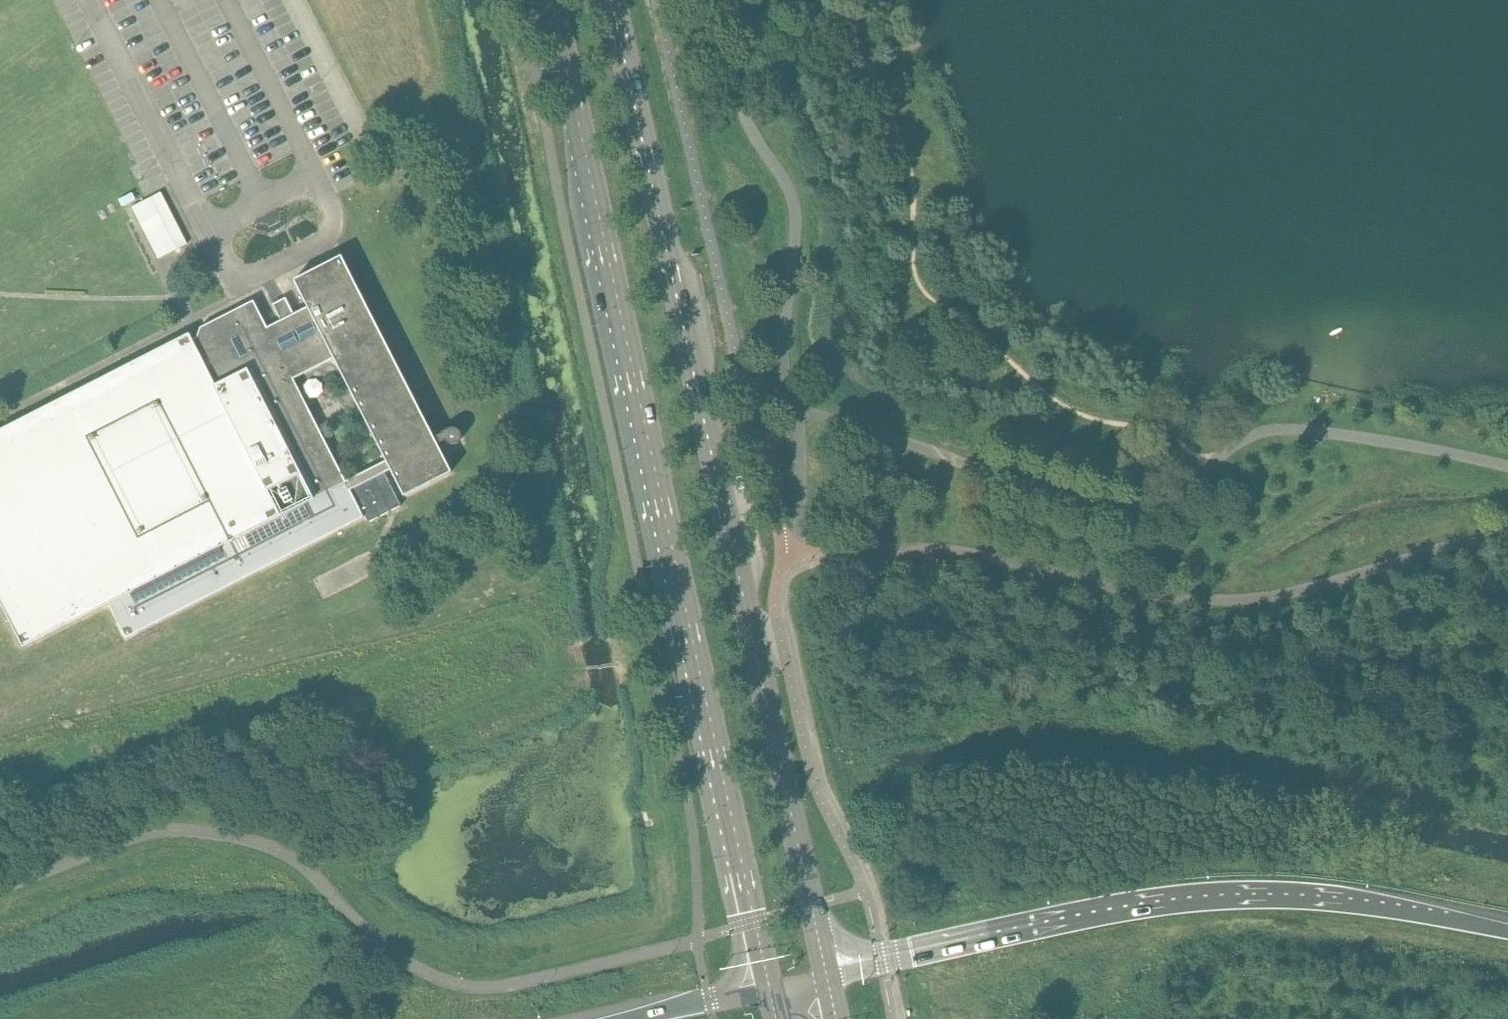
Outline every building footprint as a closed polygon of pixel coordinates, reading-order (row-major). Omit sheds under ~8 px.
[(136,204),(159,257),(190,243),(167,190),(136,204)] [(197,337),(199,341),(194,344),(189,334),(0,430),(0,603),(23,648),(109,604),(112,610),(126,639),(364,517),(367,523),(399,506),(383,474),(390,470),(404,497),(451,473),(437,445),(446,441),(446,442),(447,442),(447,443),(448,443),(449,444),(450,444),(451,445),(452,445),(453,445),(454,445),(455,444),(456,444),(457,444),(458,443),(459,443),(459,442),(460,442),(460,441),(460,440),(461,440),(461,439),(461,438),(461,437),(461,436),(461,435),(461,434),(461,433),(460,432),(460,431),(459,431),(459,430),(458,430),(457,429),(456,429),(455,428),(454,428),(453,428),(452,428),(451,428),(450,428),(449,429),(433,437),(341,256),(293,280),(307,308),(293,315),(289,306),(276,312),(280,321),(267,328),(253,301),(200,328),(197,337)] [(272,305),(276,312),(289,306),(285,298),(272,305)] [(835,579),(834,566),(819,568),(820,581),(835,579)]
